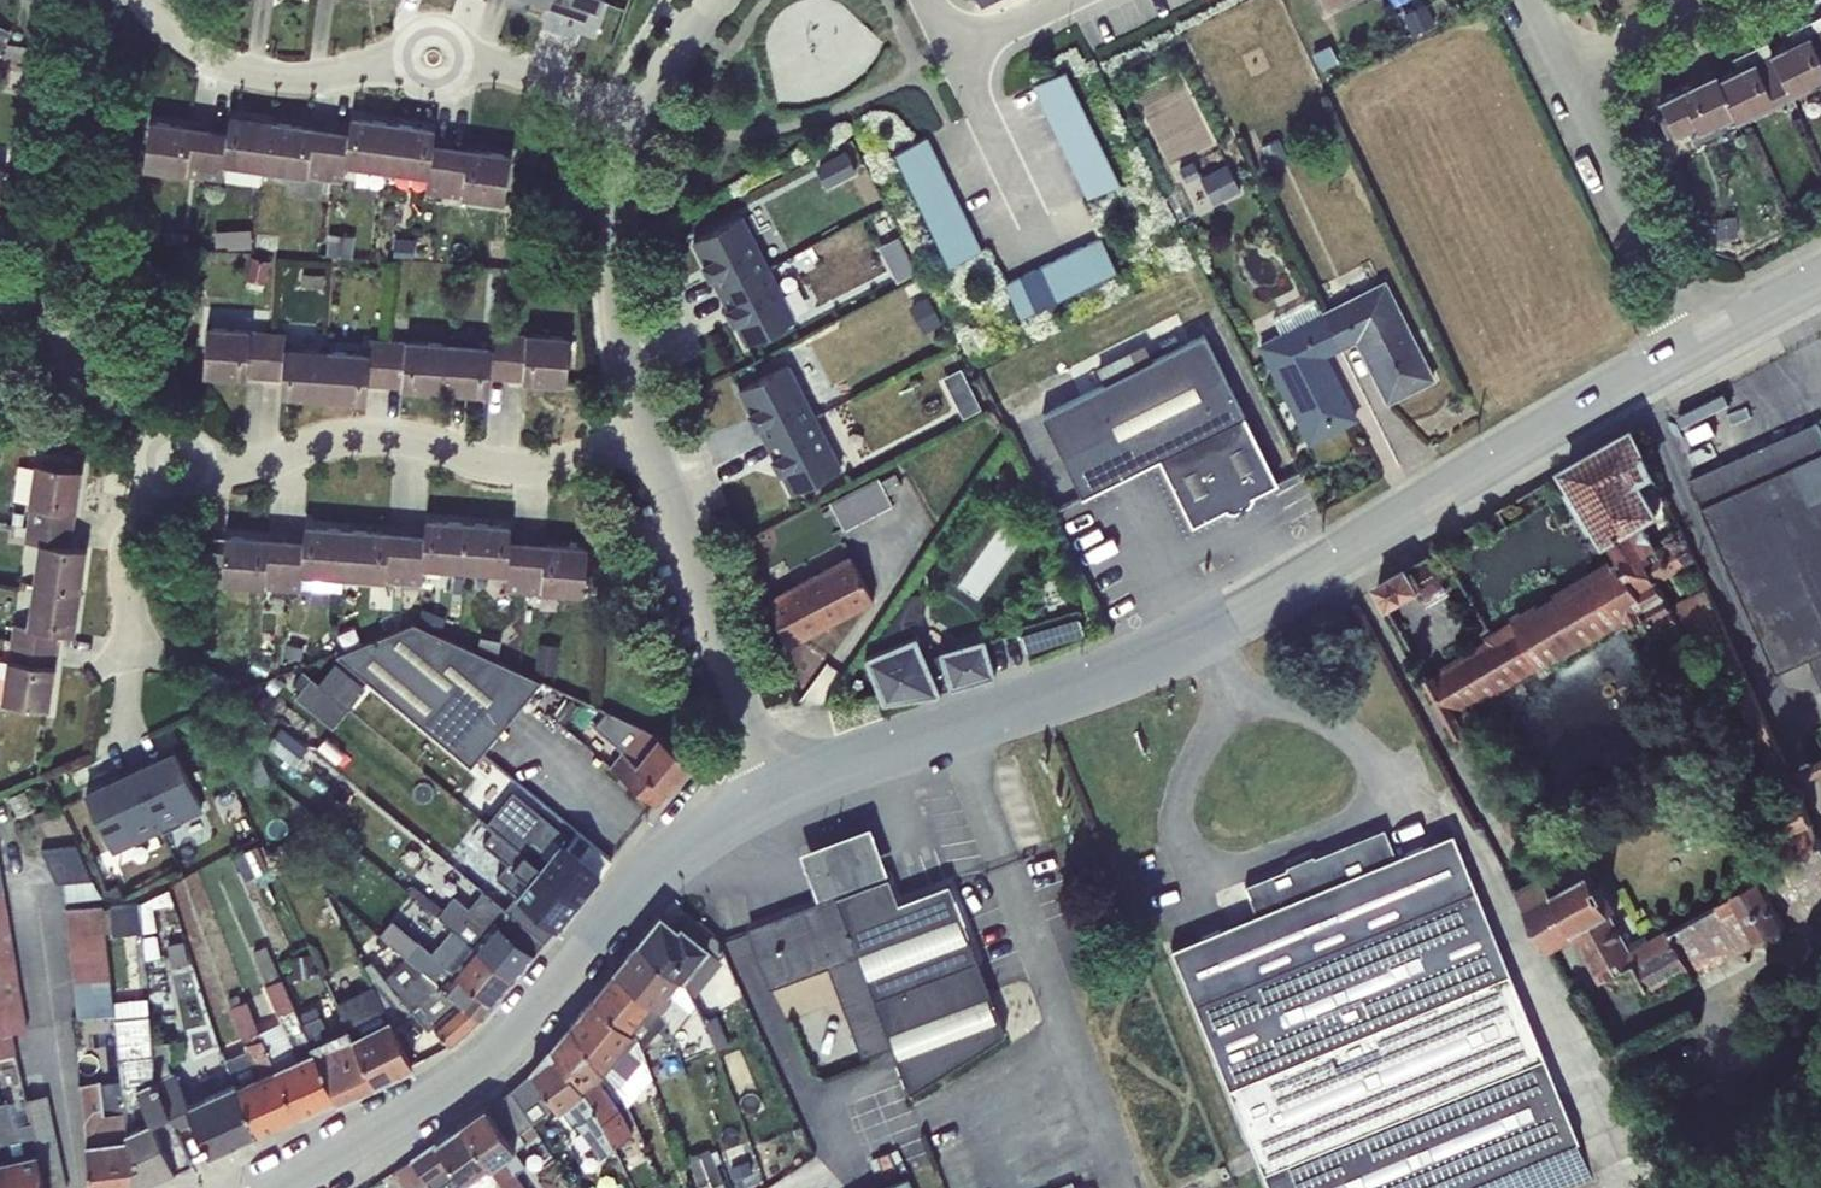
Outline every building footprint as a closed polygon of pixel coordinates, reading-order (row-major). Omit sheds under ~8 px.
[(29,18),(43,20),(46,0),(32,0),(29,18)] [(548,5),(585,18),(589,6),(598,9),(601,0),(550,0),(548,5)] [(1791,93),(1820,78),(1820,20),(1819,15),(1785,32),(1791,42),(1771,52),(1791,93)] [(12,32),(0,24),(0,50),(12,32)] [(6,42),(4,55),(39,60),(44,29),(30,27),(27,46),(6,42)] [(1717,77),(1735,114),(1737,119),(1791,93),(1771,52),(1766,41),(1731,57),(1736,68),(1717,77)] [(1330,42),(1311,51),(1321,71),(1340,62),(1330,42)] [(1065,67),(1032,83),(1087,197),(1114,184),(1120,181),(1078,94),(1065,67)] [(29,74),(8,71),(6,88),(27,91),(29,74)] [(1735,114),(1717,77),(1714,72),(1658,99),(1665,113),(1657,116),(1667,137),(1695,123),(1699,131),(1735,114)] [(208,129),(203,176),(222,178),(224,163),(264,168),(271,121),(230,116),(229,115),(226,131),(208,129)] [(330,130),(325,177),(322,199),(328,199),(330,178),(342,179),(345,164),(386,170),(392,123),(352,117),(350,116),(348,132),(330,130)] [(203,176),(208,129),(150,121),(149,120),(142,168),(203,176)] [(271,121),(264,168),(325,177),(330,130),(271,121)] [(392,123),(386,170),(427,175),(425,191),(426,191),(426,194),(423,194),(423,200),(443,202),(444,193),(449,146),(432,144),(435,128),(433,128),(392,123)] [(898,147),(893,150),(948,264),(981,248),(929,142),(926,134),(898,147)] [(449,146),(444,193),(500,201),(510,154),(508,154),(449,146)] [(846,151),(815,165),(826,187),(857,172),(846,151)] [(1227,163),(1200,176),(1214,203),(1240,190),(1227,163)] [(1735,212),(1714,213),(1715,238),(1736,237),(1735,212)] [(719,291),(769,265),(743,214),(692,239),(704,262),(702,263),(710,277),(711,276),(719,291)] [(251,228),(213,230),(214,249),(226,247),(226,250),(229,250),(251,249),(251,228)] [(162,229),(161,244),(165,244),(188,245),(189,231),(162,229)] [(328,232),(325,256),(332,256),(352,258),(354,235),(328,232)] [(899,236),(879,247),(897,282),(917,271),(899,236)] [(1101,236),(1004,283),(1021,318),(1117,270),(1101,236)] [(394,237),(393,255),(413,256),(414,238),(394,237)] [(251,257),(246,278),(265,282),(269,261),(251,257)] [(769,265),(719,291),(727,307),(726,308),(733,322),(734,321),(746,343),(796,318),(769,265)] [(1322,310),(1341,348),(1357,341),(1387,401),(1433,378),(1383,279),(1322,310)] [(929,296),(908,305),(921,332),(941,322),(929,296)] [(1341,348),(1322,310),(1316,296),(1273,317),(1280,333),(1257,344),(1308,442),(1354,418),(1322,357),(1341,348)] [(490,331),(508,332),(509,321),(491,320),(490,331)] [(263,377),(267,330),(206,326),(203,373),(204,373),(241,375),(245,376),(246,376),(263,377)] [(267,330),(263,377),(281,378),(280,394),(281,395),(322,397),(326,349),(285,346),(286,332),(267,330)] [(447,342),(444,390),(485,393),(487,393),(488,377),(505,378),(508,332),(490,331),(489,345),(447,342)] [(508,332),(505,378),(522,380),(524,380),(564,383),(566,383),(569,336),(508,332)] [(1104,383),(1042,414),(1081,494),(1158,456),(1190,523),(1225,506),(1226,508),(1234,510),(1248,502),(1251,495),(1251,493),(1276,481),(1204,333),(1152,358),(1144,342),(1096,366),(1104,383)] [(326,349),(322,397),(363,400),(365,400),(366,384),(384,385),(387,339),(369,338),(368,351),(326,349)] [(387,339),(384,385),(401,387),(403,387),(428,389),(444,390),(447,342),(405,340),(387,339)] [(765,440),(815,415),(788,363),(739,388),(750,411),(749,411),(756,425),(757,425),(765,440)] [(960,367),(942,377),(963,418),(981,408),(960,367)] [(815,415),(765,440),(773,456),(772,457),(779,471),(781,470),(792,492),(842,467),(815,415)] [(1691,479),(1779,674),(1813,658),(1820,677),(1820,429),(1818,422),(1691,479)] [(1621,440),(1582,462),(1566,471),(1575,487),(1569,490),(1586,519),(1593,531),(1596,530),(1606,548),(1610,546),(1621,565),(1615,568),(1611,561),(1559,590),(1554,593),(1556,596),(1551,600),(1539,607),(1537,603),(1523,611),(1522,609),(1511,615),(1514,620),(1492,633),(1491,633),(1486,636),(1488,642),(1427,679),(1457,738),(1516,847),(1530,839),(1471,731),(1485,723),(1477,707),(1522,681),(1537,673),(1630,620),(1632,625),(1645,618),(1641,612),(1648,608),(1662,634),(1677,626),(1689,650),(1712,638),(1767,768),(1751,776),(1756,785),(1787,769),(1707,588),(1672,605),(1659,583),(1683,569),(1685,571),(1696,564),(1684,538),(1659,553),(1645,525),(1664,514),(1655,497),(1663,492),(1636,433),(1635,432),(1621,440)] [(1582,462),(1621,440),(1617,435),(1579,457),(1582,462)] [(26,522),(72,528),(74,510),(75,511),(75,509),(75,506),(76,504),(80,469),(81,467),(34,461),(33,468),(29,501),(28,512),(26,522)] [(878,475),(830,500),(845,529),(893,504),(878,475)] [(11,524),(26,525),(26,522),(28,512),(13,510),(11,524)] [(406,533),(402,581),(421,582),(422,566),(463,567),(467,522),(426,519),(425,518),(423,534),(406,533)] [(32,583),(79,590),(85,549),(85,547),(69,545),(72,528),(26,522),(26,525),(24,541),(37,543),(32,583)] [(467,522),(463,567),(505,573),(504,589),(523,590),(527,542),(509,541),(510,525),(509,525),(467,522)] [(285,539),(281,598),(284,599),(286,588),(300,589),(301,587),(302,573),(342,576),(346,529),(305,526),(304,525),(302,541),(285,539)] [(346,529),(342,576),(402,581),(406,533),(346,529)] [(223,547),(221,582),(272,585),(270,595),(281,598),(285,539),(226,535),(224,534),(223,547)] [(527,542),(523,590),(584,594),(587,546),(586,547),(527,542)] [(221,582),(223,547),(207,545),(203,580),(221,582)] [(1404,570),(1418,593),(1419,593),(1428,607),(1453,593),(1443,577),(1455,570),(1442,548),(1404,570)] [(848,554),(769,597),(782,645),(873,599),(848,554)] [(1418,593),(1404,570),(1377,586),(1391,610),(1418,593)] [(302,573),(301,587),(341,590),(342,576),(302,573)] [(10,642),(56,648),(58,630),(74,632),(73,630),(79,590),(32,583),(27,624),(13,622),(10,642)] [(887,644),(913,633),(909,623),(922,618),(922,593),(909,592),(882,631),(887,644)] [(417,624),(441,635),(448,616),(423,607),(417,624)] [(1079,615),(1020,632),(1026,650),(1085,633),(1079,615)] [(441,635),(417,624),(413,622),(335,652),(470,764),(541,680),(538,679),(517,669),(441,635)] [(913,633),(887,644),(863,654),(881,701),(940,691),(937,683),(946,681),(949,689),(995,675),(983,637),(925,654),(916,632),(913,633)] [(56,648),(10,642),(7,660),(1,702),(48,708),(48,706),(53,672),(53,666),(54,665),(53,665),(56,648)] [(537,642),(534,670),(555,673),(559,645),(537,642)] [(318,682),(348,707),(365,686),(335,662),(318,682)] [(310,677),(294,696),(332,727),(348,707),(318,682),(310,677)] [(607,710),(593,726),(622,750),(609,765),(656,804),(691,761),(679,753),(638,724),(607,710)] [(281,727),(267,744),(293,765),(307,748),(281,727)] [(255,744),(240,751),(258,790),(273,783),(255,744)] [(133,772),(159,827),(202,807),(176,752),(135,771),(133,772)] [(1791,771),(1797,784),(1820,775),(1820,761),(1820,759),(1791,771)] [(159,827),(133,772),(85,794),(111,850),(159,827)] [(24,789),(8,796),(16,815),(32,808),(24,789)] [(493,827),(579,898),(611,858),(575,828),(569,835),(514,790),(487,822),(493,827)] [(1790,926),(1820,909),(1820,840),(1804,800),(1781,810),(1791,832),(1781,835),(1789,852),(1789,855),(1789,858),(1788,861),(1784,869),(1790,881),(1772,891),(1790,926)] [(889,876),(869,824),(799,850),(819,902),(886,877),(889,876)] [(504,908),(544,941),(579,898),(493,827),(482,841),(508,862),(496,877),(516,894),(504,908)] [(1172,948),(1270,1187),(1572,1187),(1593,1180),(1576,1140),(1577,1139),(1452,832),(1396,857),(1384,827),(1314,857),(1313,854),(1286,865),(1287,867),(1246,884),(1256,912),(1229,924),(1172,948)] [(263,842),(234,855),(246,881),(255,877),(267,903),(275,900),(266,881),(275,877),(270,867),(268,868),(265,862),(271,860),(263,842)] [(76,845),(41,848),(57,881),(92,877),(76,845)] [(1743,906),(1762,941),(1790,926),(1772,891),(1790,881),(1784,869),(1765,879),(1764,876),(1735,892),(1736,895),(1717,904),(1724,917),(1743,906)] [(1724,917),(1717,904),(1650,940),(1647,935),(1629,945),(1612,913),(1619,909),(1610,894),(1603,898),(1590,874),(1555,893),(1544,874),(1516,889),(1551,953),(1576,939),(1600,984),(1637,963),(1678,940),(1691,967),(1696,977),(1762,941),(1743,906),(1724,917)] [(886,877),(819,902),(749,928),(771,987),(828,965),(861,1057),(891,1045),(908,1091),(1004,1033),(948,884),(896,903),(886,877)] [(452,929),(513,979),(544,941),(504,908),(483,890),(468,907),(454,895),(444,908),(413,883),(406,891),(452,929)] [(0,891),(0,996),(21,992),(4,890),(0,891)] [(102,906),(106,935),(142,932),(139,902),(102,906)] [(106,935),(102,906),(102,903),(65,907),(77,1017),(114,1012),(112,1001),(106,935)] [(683,980),(691,995),(724,951),(718,938),(682,908),(670,922),(660,914),(637,942),(683,980)] [(393,945),(405,955),(418,940),(392,919),(380,934),(393,945)] [(408,957),(481,1017),(513,979),(452,929),(432,952),(418,940),(405,955),(408,957)] [(182,939),(167,943),(172,965),(189,961),(182,939)] [(1678,940),(1637,963),(1650,990),(1691,967),(1678,940)] [(662,1010),(671,1033),(694,1005),(695,1003),(691,995),(683,980),(637,942),(614,970),(662,1010)] [(259,1029),(296,1114),(334,1097),(296,1013),(266,944),(252,950),(267,983),(264,984),(280,1020),(259,1029)] [(385,977),(408,957),(405,955),(393,945),(371,960),(385,977)] [(233,951),(200,958),(205,984),(239,977),(233,951)] [(311,952),(290,955),(292,977),(313,975),(311,952)] [(372,983),(392,1025),(412,1009),(428,1027),(433,1023),(450,1043),(481,1017),(408,957),(385,977),(371,960),(363,965),(372,983)] [(638,1036),(642,1047),(657,1028),(661,1031),(665,1040),(667,1045),(674,1042),(672,1038),(671,1033),(662,1010),(614,970),(591,998),(638,1036)] [(347,1023),(374,1082),(411,1064),(392,1025),(372,983),(336,1000),(347,1023)] [(21,992),(0,996),(0,1034),(12,1032),(27,1030),(21,992)] [(233,1082),(257,1132),(296,1114),(259,1029),(247,999),(241,1001),(238,993),(227,997),(231,1006),(229,1006),(240,1037),(241,1037),(246,1049),(225,1059),(230,1076),(233,1082)] [(114,1012),(120,1080),(123,1131),(132,1187),(135,1187),(192,1162),(177,1129),(155,1081),(150,1042),(147,997),(112,1001),(114,1012)] [(569,1024),(604,1069),(609,1063),(627,1078),(628,1077),(639,1063),(642,1059),(641,1058),(645,1054),(642,1047),(638,1036),(591,998),(569,1024)] [(296,1013),(334,1097),(345,1092),(347,1095),(374,1082),(347,1023),(328,1032),(316,1004),(296,1013)] [(596,1108),(614,1146),(632,1134),(620,1109),(596,1075),(604,1069),(569,1024),(551,1046),(596,1108)] [(0,1034),(0,1055),(16,1051),(12,1032),(0,1034)] [(155,1081),(177,1129),(192,1122),(207,1155),(257,1132),(233,1082),(188,1103),(173,1070),(172,1071),(167,1059),(170,1059),(169,1040),(150,1042),(155,1081)] [(509,1090),(530,1122),(549,1109),(540,1096),(546,1092),(570,1127),(577,1122),(601,1154),(614,1146),(596,1108),(551,1046),(531,1069),(509,1090)] [(639,1063),(628,1077),(638,1086),(650,1072),(639,1063)] [(120,1080),(100,1081),(100,1079),(80,1081),(90,1187),(132,1187),(123,1131),(120,1080)] [(502,1184),(505,1187),(526,1187),(514,1172),(526,1165),(514,1149),(538,1133),(530,1122),(509,1090),(460,1124),(502,1184)] [(44,1187),(65,1187),(43,1094),(25,1097),(30,1122),(37,1154),(44,1187)] [(25,1097),(7,1101),(0,1103),(0,1155),(7,1187),(44,1187),(37,1154),(30,1122),(25,1097)] [(430,1187),(497,1187),(502,1184),(460,1124),(410,1160),(430,1187)] [(686,1155),(699,1187),(716,1187),(724,1185),(710,1146),(686,1155)] [(745,1146),(724,1154),(733,1182),(755,1174),(745,1146)] [(410,1160),(395,1169),(407,1187),(430,1187),(410,1160)] [(908,1177),(879,1187),(912,1187),(908,1177)]
